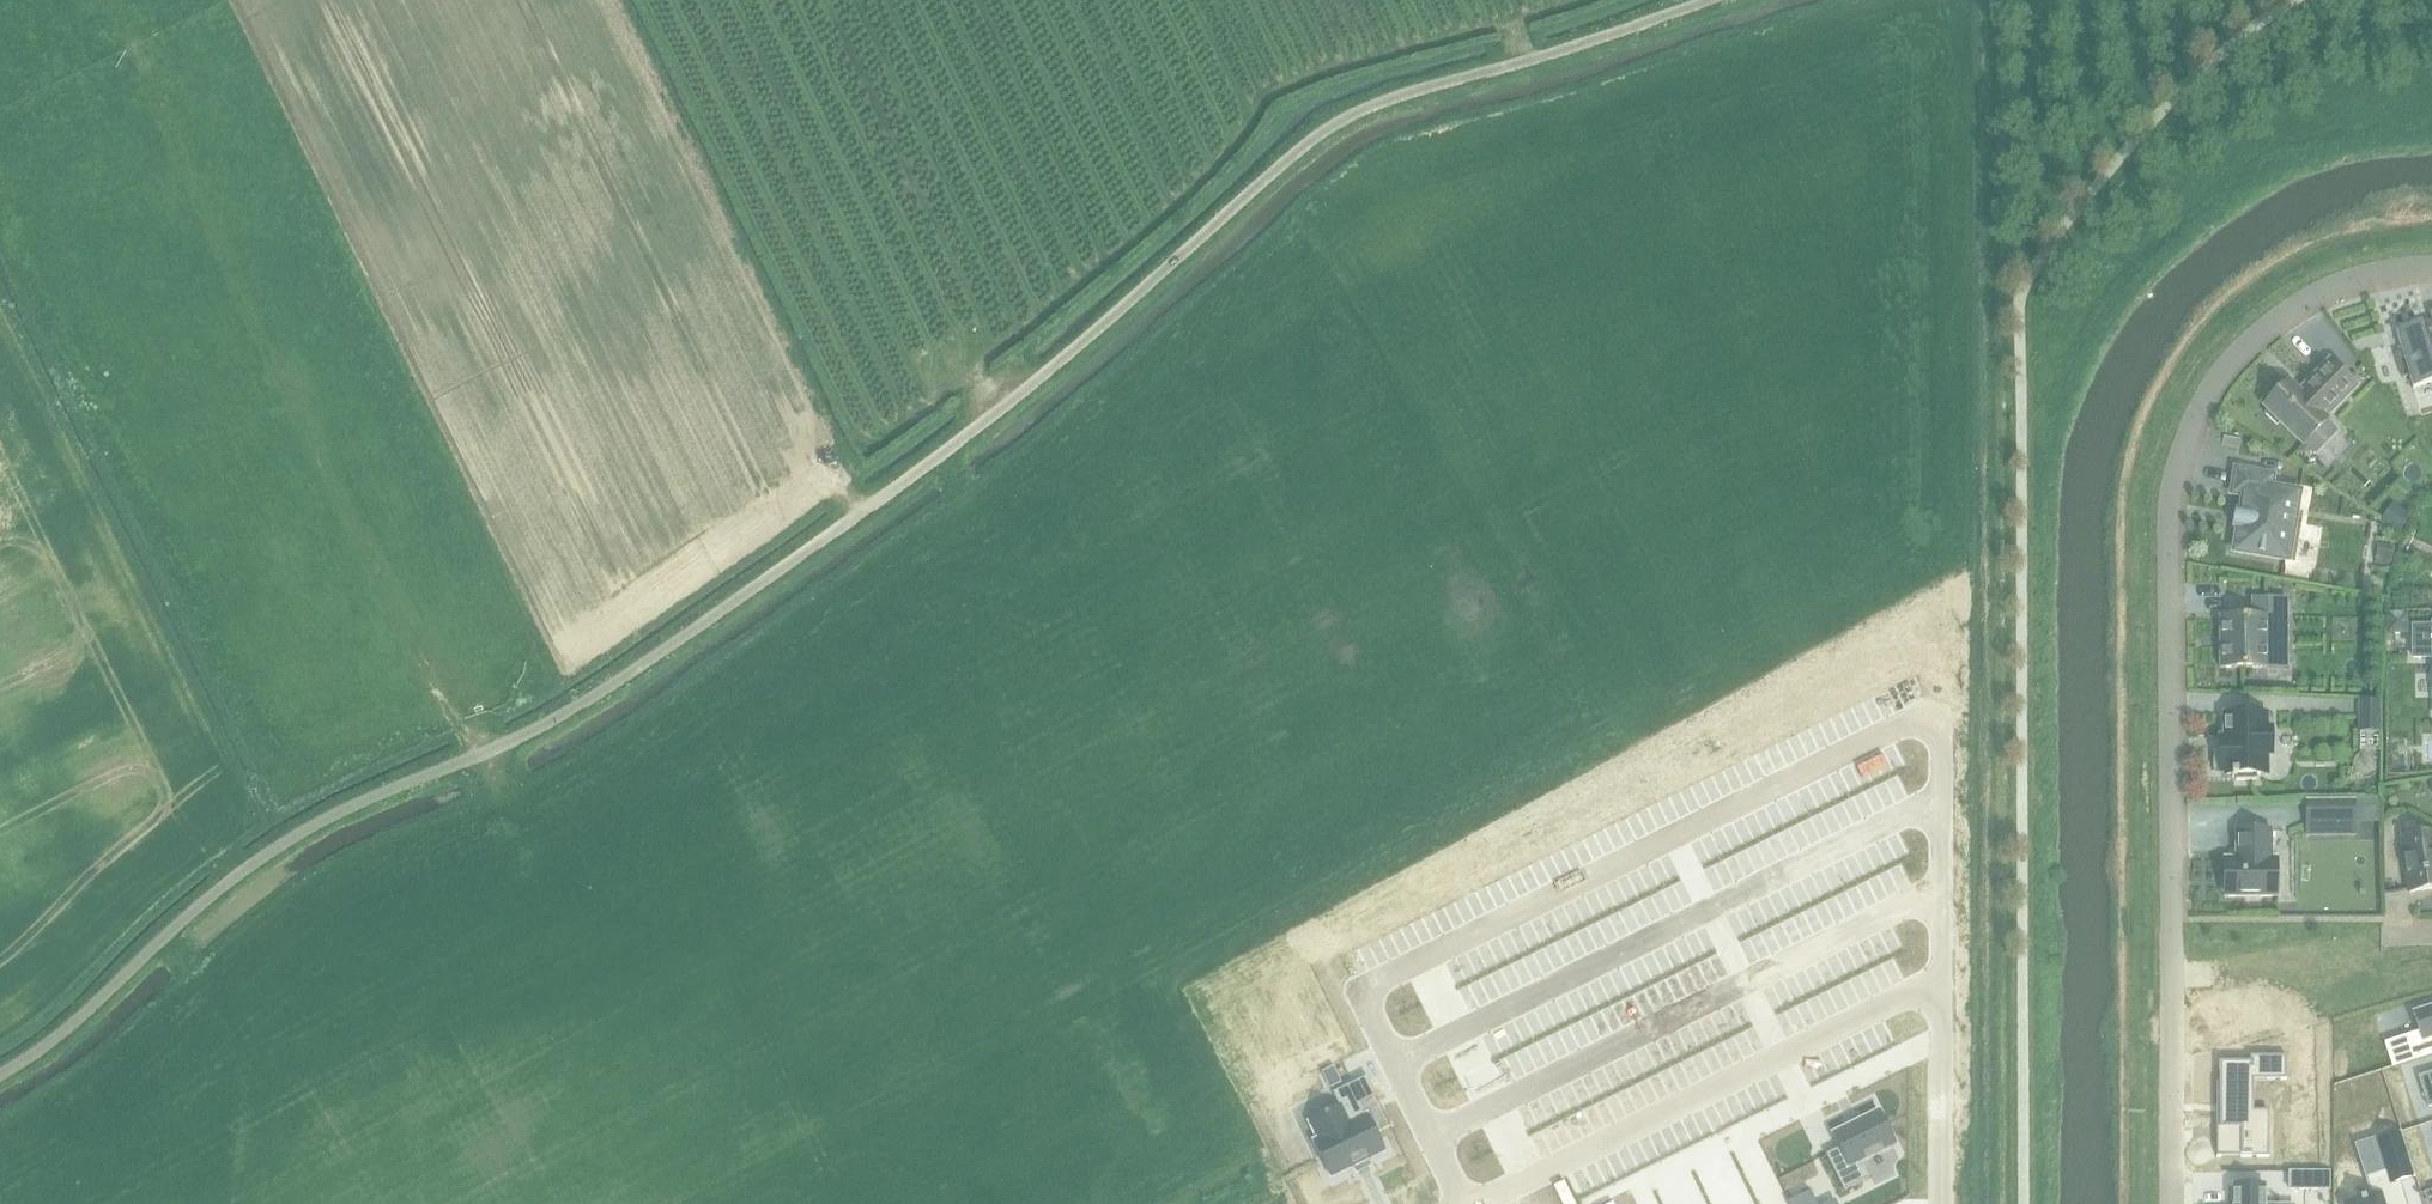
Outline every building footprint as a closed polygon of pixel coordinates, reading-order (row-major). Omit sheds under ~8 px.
[(2382,320),(2357,329),(2370,365),(2395,356),(2382,320)] [(2423,329),(2421,323),(2396,331),(2402,351),(2395,353),(2402,377),(2409,375),(2413,387),(2431,381),(2431,326),(2423,329)] [(2328,420),(2325,417),(2356,385),(2330,360),(2316,374),(2304,385),(2306,387),(2300,393),(2288,381),(2264,406),(2268,410),(2265,413),(2277,425),(2280,422),(2303,444),(2328,420)] [(2235,469),(2235,472),(2231,493),(2243,495),(2240,511),(2235,510),(2235,511),(2240,512),(2238,526),(2233,525),(2232,527),(2238,527),(2234,551),(2288,560),(2292,560),(2296,538),(2292,538),(2299,492),(2271,487),(2273,475),(2244,470),(2235,469)] [(2399,533),(2411,515),(2397,505),(2384,524),(2399,533)] [(2392,549),(2375,547),(2373,563),(2391,564),(2392,549)] [(2220,616),(2220,668),(2268,668),(2268,653),(2287,653),(2287,598),(2252,598),(2252,616),(2220,616)] [(2407,613),(2387,613),(2387,633),(2407,633),(2407,613)] [(2413,626),(2413,657),(2431,657),(2431,626),(2413,626)] [(2359,732),(2379,732),(2379,699),(2358,699),(2358,712),(2359,732)] [(2225,737),(2220,737),(2220,752),(2215,752),(2215,768),(2220,768),(2220,772),(2225,772),(2225,774),(2235,774),(2236,780),(2257,780),(2257,774),(2267,774),(2267,754),(2272,754),(2271,727),(2266,727),(2266,713),(2225,714),(2225,737)] [(2355,801),(2307,801),(2307,823),(2355,823),(2355,801)] [(2236,857),(2224,857),(2224,874),(2221,878),(2221,889),(2224,893),(2224,896),(2277,896),(2277,857),(2272,857),(2272,829),(2236,829),(2236,857)] [(2402,838),(2410,892),(2431,889),(2431,833),(2402,838)] [(2385,1043),(2393,1068),(2431,1055),(2431,1007),(2414,1013),(2420,1032),(2385,1043)] [(2251,1070),(2220,1070),(2220,1136),(2241,1136),(2241,1164),(2269,1165),(2269,1119),(2253,1119),(2253,1088),(2287,1088),(2287,1064),(2251,1064),(2251,1070)] [(2419,1077),(2428,1107),(2431,1106),(2431,1073),(2419,1077)] [(1337,1103),(1306,1118),(1315,1136),(1311,1138),(1321,1158),(1329,1173),(1349,1163),(1350,1164),(1354,1162),(1352,1159),(1361,1155),(1362,1157),(1366,1155),(1381,1147),(1364,1111),(1345,1120),(1337,1103)] [(1841,1140),(1827,1147),(1845,1184),(1871,1171),(1862,1153),(1896,1137),(1880,1104),(1862,1112),(1859,1113),(1859,1114),(1852,1118),(1851,1117),(1848,1118),(1848,1119),(1834,1127),(1841,1140)] [(2350,1203),(2406,1203),(2399,1182),(2415,1177),(2400,1131),(2374,1139),(2384,1172),(2366,1178),(2372,1197),(2350,1203)] [(2318,1172),(2290,1172),(2290,1189),(2318,1189),(2318,1172)] [(2265,1185),(2233,1185),(2233,1203),(2265,1203),(2265,1185)] [(1795,1201),(1797,1203),(1824,1203),(1817,1190),(1795,1201)]
